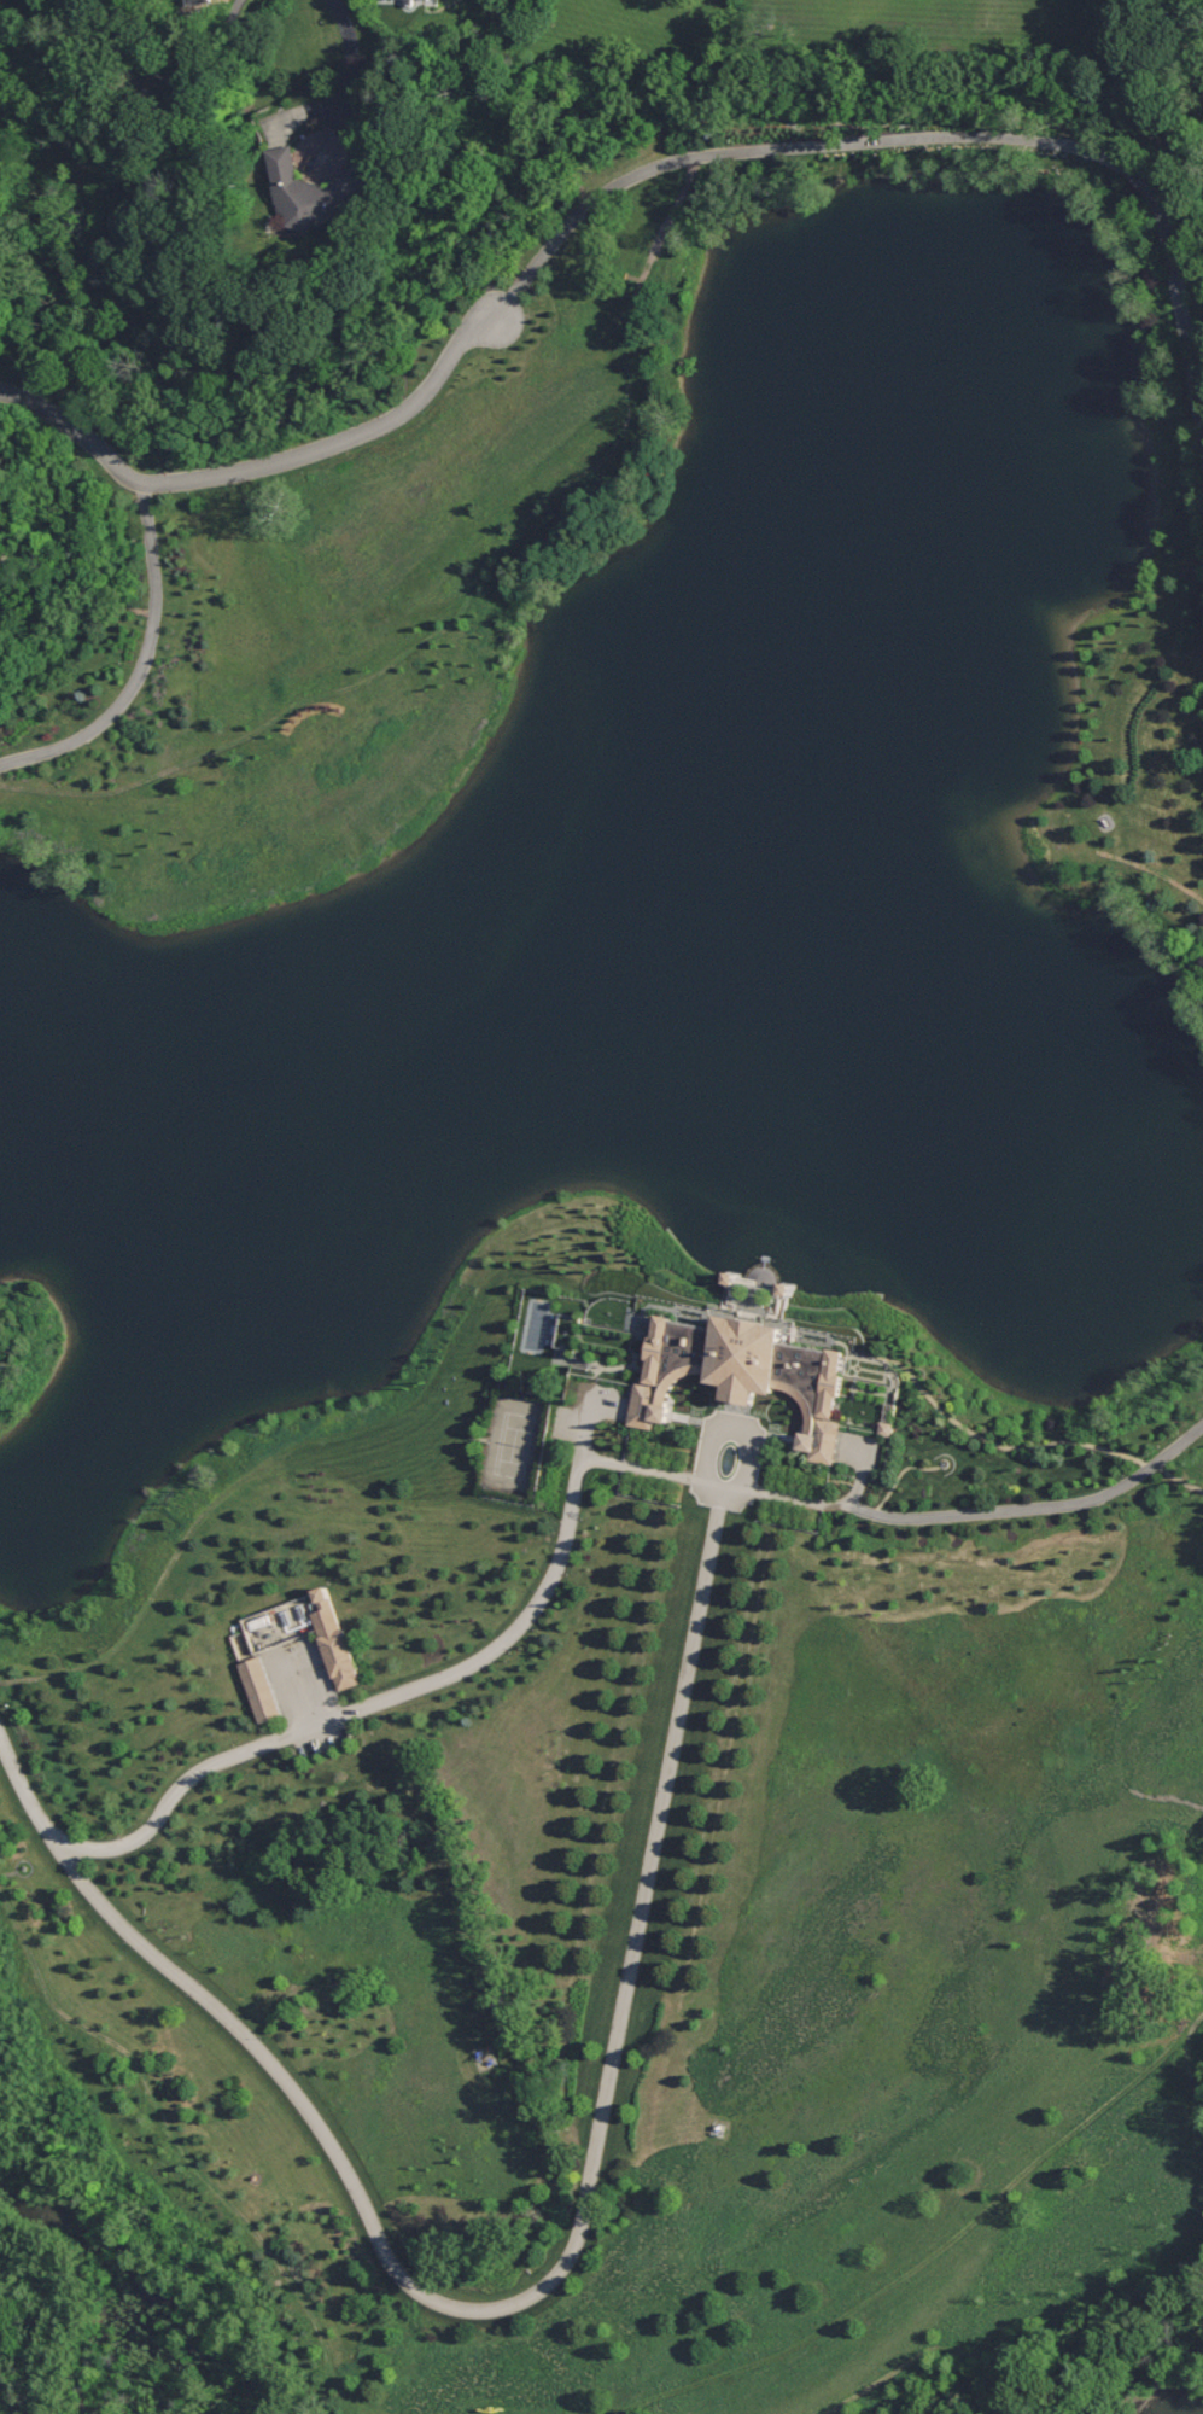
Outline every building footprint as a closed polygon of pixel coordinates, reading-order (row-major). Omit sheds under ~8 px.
[(298,177),(326,187),(354,162),(372,181),(343,209),(343,214),(333,221),(329,221),(322,227),(316,225),(306,232),(287,226),(285,215),(279,212),(278,204),(274,203),(270,186),(273,185),(264,151),(290,145),(298,177)] [(660,1317),(648,1386),(638,1382),(631,1425),(654,1430),(656,1422),(668,1423),(675,1393),(682,1380),(696,1372),(711,1374),(711,1380),(728,1384),(725,1399),(755,1406),(758,1393),(776,1396),(778,1388),(794,1394),(804,1403),(810,1412),(808,1430),(802,1430),(801,1447),(813,1448),(811,1459),(834,1465),(845,1422),(836,1422),(849,1352),(788,1342),(789,1325),(724,1313),(720,1328),(660,1317)] [(327,1590),(316,1594),(322,1611),(314,1615),(343,1692),(363,1685),(327,1590)] [(236,1663),(252,1660),(248,1633),(231,1636),(236,1663)] [(239,1668),(261,1726),(285,1718),(263,1660),(239,1668)]
